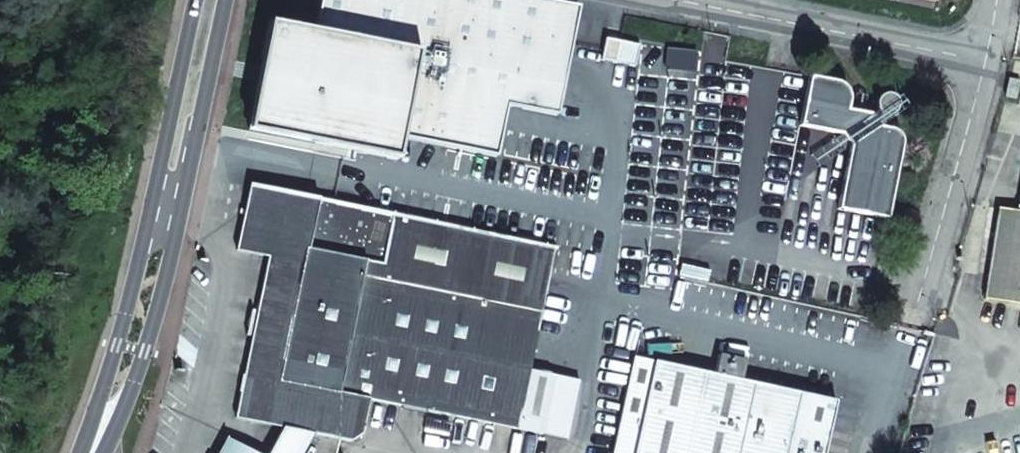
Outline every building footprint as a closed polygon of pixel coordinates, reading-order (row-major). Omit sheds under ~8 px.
[(511,0),(323,0),(314,39),(271,30),(249,127),(395,159),(398,144),(495,165),(510,98),(550,107),(568,28),(571,13),(511,0)] [(596,12),(571,13),(568,28),(598,34),(596,12)] [(841,140),(849,150),(837,214),(886,224),(901,146),(901,144),(901,141),(899,138),(896,135),(892,133),(877,130),(895,115),(897,112),(897,110),(897,106),(895,103),(892,101),(889,99),(887,99),(883,100),(879,102),(877,105),(876,107),(875,110),(875,113),(877,117),(873,121),(862,118),(852,116),(847,115),(848,107),(848,102),(846,96),(845,94),(841,90),(836,87),(809,81),(799,131),(841,140)] [(1010,83),(1006,100),(1015,102),(1019,85),(1010,83)] [(852,116),(862,118),(865,103),(855,100),(852,116)] [(820,172),(849,150),(841,140),(812,162),(820,172)] [(338,442),(362,424),(366,401),(515,432),(523,392),(539,314),(552,254),(493,240),(360,211),(249,188),(235,253),(267,260),(235,420),(281,430),(281,431),(268,452),(336,452),(338,442)] [(1000,213),(985,302),(1019,308),(1019,216),(1000,213)] [(835,402),(633,359),(612,452),(824,452),(835,402)] [(549,397),(523,392),(515,432),(541,437),(549,397)] [(362,424),(338,442),(349,444),(360,436),(362,424)] [(230,444),(225,452),(246,452),(230,444)]
